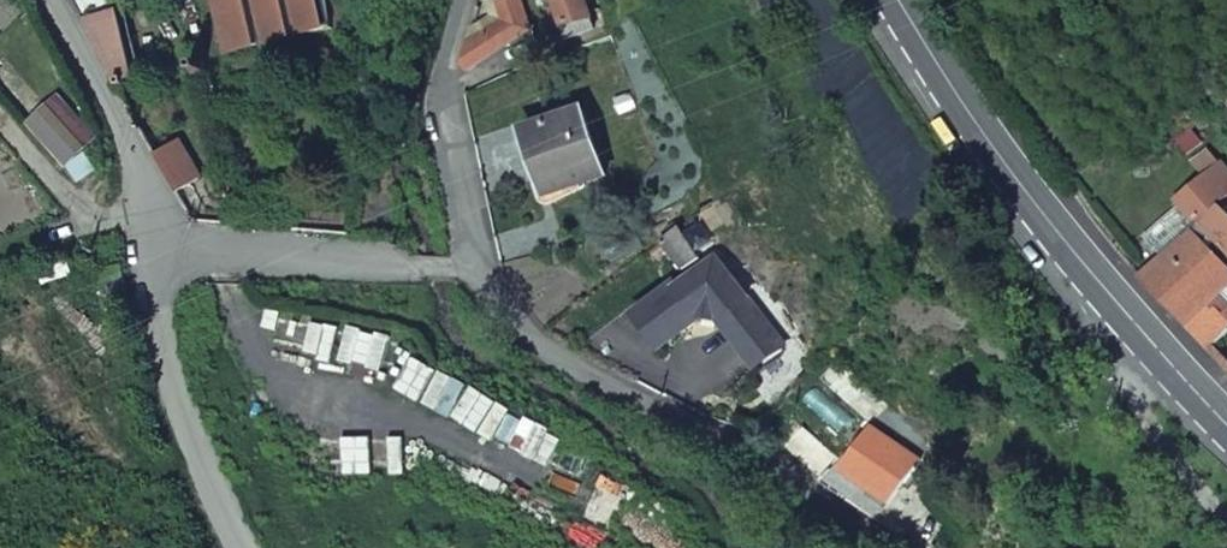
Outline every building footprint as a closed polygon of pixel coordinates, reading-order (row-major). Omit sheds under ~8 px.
[(80,20),(118,11),(116,0),(69,0),(80,20)] [(227,53),(331,29),(327,0),(213,0),(227,53)] [(466,73),(529,31),(519,0),(503,0),(498,2),(503,20),(468,43),(461,66),(466,73)] [(539,52),(569,40),(595,30),(589,14),(602,10),(599,0),(553,0),(560,21),(542,28),(544,33),(533,37),(539,52)] [(959,0),(938,0),(945,11),(961,2),(959,0)] [(111,83),(134,77),(118,11),(80,20),(111,83)] [(524,130),(548,196),(604,175),(581,110),(524,130)] [(178,140),(153,154),(176,194),(201,178),(178,140)] [(93,172),(82,156),(67,165),(78,181),(93,172)] [(1226,212),(1216,208),(1226,199),(1207,175),(1176,201),(1201,227),(1226,255),(1226,213),(1226,212)] [(678,227),(660,243),(683,272),(698,259),(678,227)] [(1142,278),(1165,301),(1187,325),(1226,287),(1226,255),(1201,227),(1142,278)] [(716,260),(679,288),(701,316),(718,319),(755,367),(782,346),(716,260)] [(701,316),(679,288),(674,283),(633,315),(660,348),(701,316)] [(1187,325),(1214,352),(1226,338),(1226,287),(1187,325)] [(870,428),(839,469),(841,471),(883,499),(888,503),(918,461),(870,428)] [(877,510),(883,499),(841,471),(833,484),(870,510),(872,506),(877,510)]
